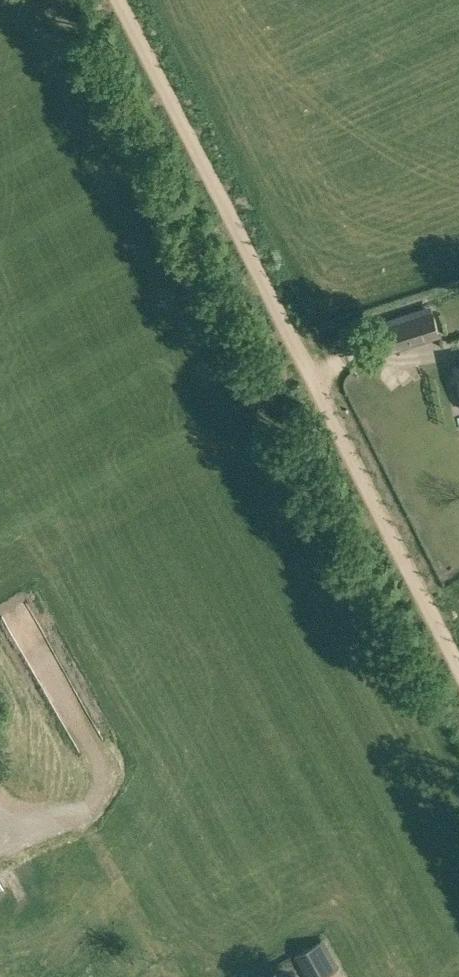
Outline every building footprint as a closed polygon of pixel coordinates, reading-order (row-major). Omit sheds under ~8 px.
[(394,350),(441,335),(434,311),(386,326),(394,350)] [(308,976),(321,976),(338,967),(322,939),(296,955),(308,976)]
